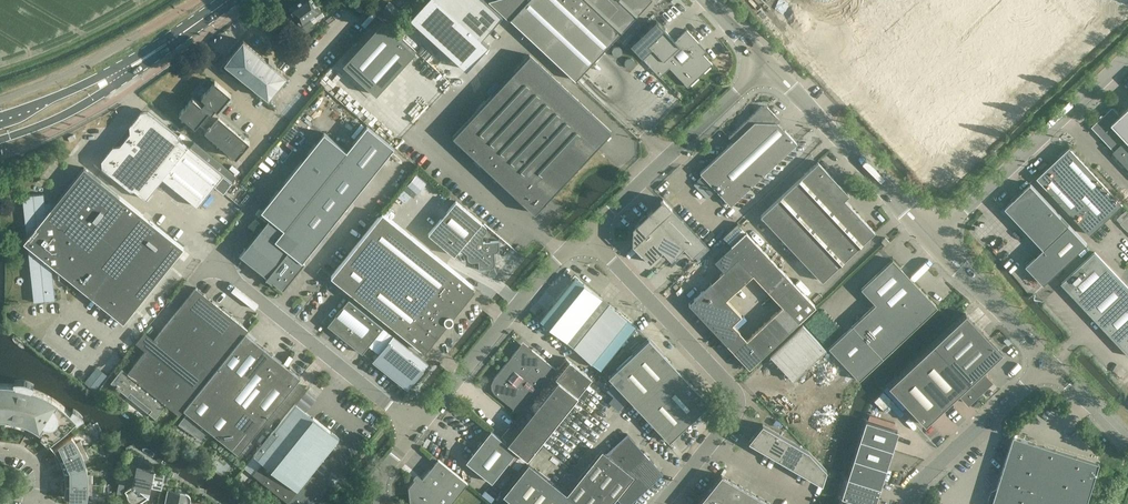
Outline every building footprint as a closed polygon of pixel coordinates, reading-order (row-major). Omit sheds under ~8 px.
[(306,33),(315,26),(315,25),(325,17),(313,0),(302,0),(289,9),(306,33)] [(362,0),(341,0),(340,0),(358,15),(367,5),(362,0)] [(485,0),(428,0),(411,19),(467,71),(489,47),(482,40),(503,17),(485,0)] [(575,80),(650,0),(496,0),(490,2),(488,0),(509,20),(510,19),(575,80)] [(404,12),(390,1),(381,11),(395,23),(404,12)] [(377,90),(415,46),(380,16),(342,61),(377,90)] [(642,58),(659,76),(669,67),(688,86),(712,63),(703,54),(707,51),(687,29),(675,40),(664,29),(648,45),(651,48),(642,58)] [(268,98),(287,76),(275,66),(276,64),(268,58),(267,59),(243,39),(240,42),(238,40),(228,51),(231,54),(224,61),(268,98)] [(535,213),(551,196),(613,131),(529,55),(453,136),(535,213)] [(208,89),(224,103),(231,95),(215,81),(208,89)] [(224,103),(208,89),(201,97),(205,100),(202,105),(193,97),(186,105),(209,125),(216,118),(211,113),(215,109),(217,111),(224,103)] [(199,122),(206,129),(209,125),(186,105),(179,113),(195,127),(199,122)] [(762,106),(729,136),(733,141),(700,172),(703,176),(716,189),(730,205),(798,143),(776,119),(778,117),(768,107),(762,106)] [(1122,115),(1114,106),(1093,126),(1116,151),(1117,151),(1127,163),(1127,109),(1122,115)] [(197,206),(214,185),(223,192),(236,176),(194,142),(189,147),(147,113),(142,113),(132,126),(132,130),(119,147),(114,148),(104,160),(104,165),(146,198),(162,178),(197,206)] [(212,138),(226,122),(218,115),(216,118),(209,125),(206,129),(204,131),(212,138)] [(220,145),(234,129),(226,122),(212,138),(220,145)] [(289,249),(267,275),(265,277),(266,278),(268,276),(283,289),(305,262),(303,260),(394,147),(367,125),(346,150),(275,238),(289,249)] [(234,129),(220,145),(228,152),(241,136),(234,129)] [(275,238),(346,150),(324,132),(261,210),(270,217),(241,254),(267,275),(289,249),(275,238)] [(241,136),(228,152),(235,158),(249,142),(241,136)] [(1070,147),(1065,151),(1038,177),(1091,234),(1124,204),(1070,147)] [(822,281),(875,231),(844,199),(849,194),(818,161),(761,216),(822,281)] [(123,322),(183,247),(84,167),(56,203),(46,204),(45,192),(21,195),(25,240),(23,242),(26,245),(32,304),(56,301),(53,269),(58,269),(123,322)] [(701,203),(716,189),(703,176),(688,190),(701,203)] [(1088,243),(1070,225),(1031,183),(1006,207),(1045,248),(1027,265),(1045,283),(1088,243)] [(699,249),(713,237),(670,191),(657,203),(691,240),(699,249)] [(493,251),(498,251),(497,239),(482,240),(482,235),(488,228),(480,221),(455,200),(427,232),(453,254),(459,246),(467,253),(467,261),(477,260),(479,267),(494,266),(493,251)] [(691,240),(657,203),(644,215),(670,243),(678,252),(691,240)] [(752,208),(748,204),(738,213),(742,217),(752,208)] [(1127,209),(1117,218),(1127,230),(1127,210),(1127,209)] [(331,276),(352,293),(404,229),(382,212),(331,276)] [(638,235),(657,255),(670,243),(644,215),(640,219),(638,235)] [(742,227),(737,222),(727,231),(732,237),(742,227)] [(404,229),(352,293),(422,350),(446,321),(447,321),(448,320),(449,320),(450,320),(450,319),(451,318),(451,317),(451,316),(451,315),(451,314),(474,286),(404,229)] [(734,351),(748,366),(749,368),(816,306),(745,230),(714,260),(724,270),(720,273),(735,290),(753,274),(783,306),(734,351)] [(1063,283),(1080,301),(1113,270),(1095,252),(1063,283)] [(859,380),(873,367),(938,306),(893,259),(862,288),(876,303),(829,347),(859,380)] [(1113,270),(1080,301),(1097,319),(1127,290),(1127,286),(1113,270)] [(600,368),(635,325),(579,279),(573,278),(540,319),(600,368)] [(711,282),(689,303),(717,333),(716,334),(720,338),(721,337),(727,344),(740,331),(733,323),(742,315),(711,282)] [(127,372),(167,404),(179,414),(184,409),(245,332),(248,329),(196,287),(154,339),(145,332),(137,342),(145,349),(127,372)] [(1097,319),(1114,337),(1127,324),(1127,290),(1097,319)] [(348,298),(327,324),(362,352),(383,326),(348,298)] [(965,313),(933,343),(979,392),(992,379),(983,370),(1002,352),(965,313)] [(769,355),(771,356),(793,379),(825,349),(802,324),(769,355)] [(1114,337),(1127,352),(1127,324),(1114,337)] [(300,376),(247,333),(245,332),(184,409),(188,412),(178,423),(201,439),(209,429),(238,452),(300,376)] [(428,363),(393,335),(372,360),(407,389),(428,363)] [(608,375),(665,437),(669,441),(709,403),(648,338),(608,375)] [(933,343),(905,369),(942,408),(958,393),(967,403),(979,392),(933,343)] [(520,413),(518,415),(545,436),(592,378),(566,357),(556,369),(531,348),(526,346),(521,347),(516,350),(494,378),(492,383),(492,389),(495,393),(520,413)] [(828,360),(837,369),(825,381),(835,391),(841,386),(845,390),(855,380),(832,356),(828,360)] [(97,386),(107,373),(97,365),(87,378),(97,386)] [(167,404),(127,372),(122,368),(111,381),(127,395),(130,391),(151,409),(149,412),(155,417),(167,404)] [(905,369),(888,385),(925,424),(942,408),(905,369)] [(17,418),(31,424),(39,429),(52,441),(64,430),(76,420),(75,418),(73,416),(72,415),(54,400),(29,387),(25,386),(20,385),(16,385),(0,385),(0,416),(17,418)] [(307,405),(315,395),(307,389),(299,399),(307,405)] [(296,402),(254,454),(263,461),(253,473),(291,503),(313,503),(332,481),(328,477),(330,473),(330,470),(327,470),(324,474),(315,467),(339,437),(296,402)] [(518,415),(501,437),(517,450),(527,458),(545,436),(518,415)] [(866,420),(860,439),(891,449),(897,430),(866,420)] [(748,441),(764,450),(775,431),(763,424),(762,423),(748,441)] [(501,437),(491,429),(466,461),(492,481),(517,450),(501,437)] [(764,450),(778,458),(789,439),(775,431),(764,450)] [(623,503),(628,503),(662,473),(627,433),(606,452),(602,449),(567,493),(529,462),(503,494),(510,500),(506,503),(610,503),(616,496),(623,503)] [(58,460),(85,449),(81,440),(76,442),(72,435),(54,448),(58,456),(56,456),(58,460)] [(1098,463),(1013,436),(996,489),(992,491),(989,502),(990,503),(1086,503),(1099,463),(1098,463)] [(778,458),(792,466),(803,447),(789,439),(778,458)] [(860,439),(853,458),(885,468),(891,449),(860,439)] [(792,466),(806,475),(815,458),(804,448),(803,447),(792,466)] [(85,449),(58,460),(60,465),(62,464),(64,471),(86,467),(84,459),(89,457),(85,449)] [(827,469),(826,469),(815,458),(806,475),(821,484),(822,484),(827,469)] [(853,458),(847,477),(879,487),(885,468),(853,458)] [(468,483),(438,459),(419,482),(415,479),(409,487),(410,503),(411,503),(451,503),(468,483)] [(63,479),(63,484),(92,484),(92,474),(87,474),(86,467),(64,471),(65,479),(63,479)] [(165,473),(154,471),(154,470),(137,467),(133,485),(125,490),(127,494),(127,497),(128,499),(130,501),(132,502),(133,502),(134,503),(137,503),(149,496),(151,487),(162,489),(165,473)] [(731,480),(722,474),(721,474),(708,491),(720,499),(731,480)] [(841,496),(866,503),(874,503),(879,487),(847,477),(841,496)] [(731,480),(720,499),(730,503),(735,503),(745,488),(731,480)] [(64,497),(86,501),(87,493),(92,493),(92,484),(63,484),(63,488),(65,488),(64,495),(64,497)] [(191,499),(191,497),(191,496),(190,495),(189,494),(188,493),(187,492),(186,492),(168,488),(164,503),(195,503),(190,503),(191,500),(191,499)] [(745,488),(735,503),(754,503),(759,496),(745,488)] [(720,499),(708,491),(697,503),(717,503),(720,499)] [(759,496),(754,503),(772,503),(759,496)]
